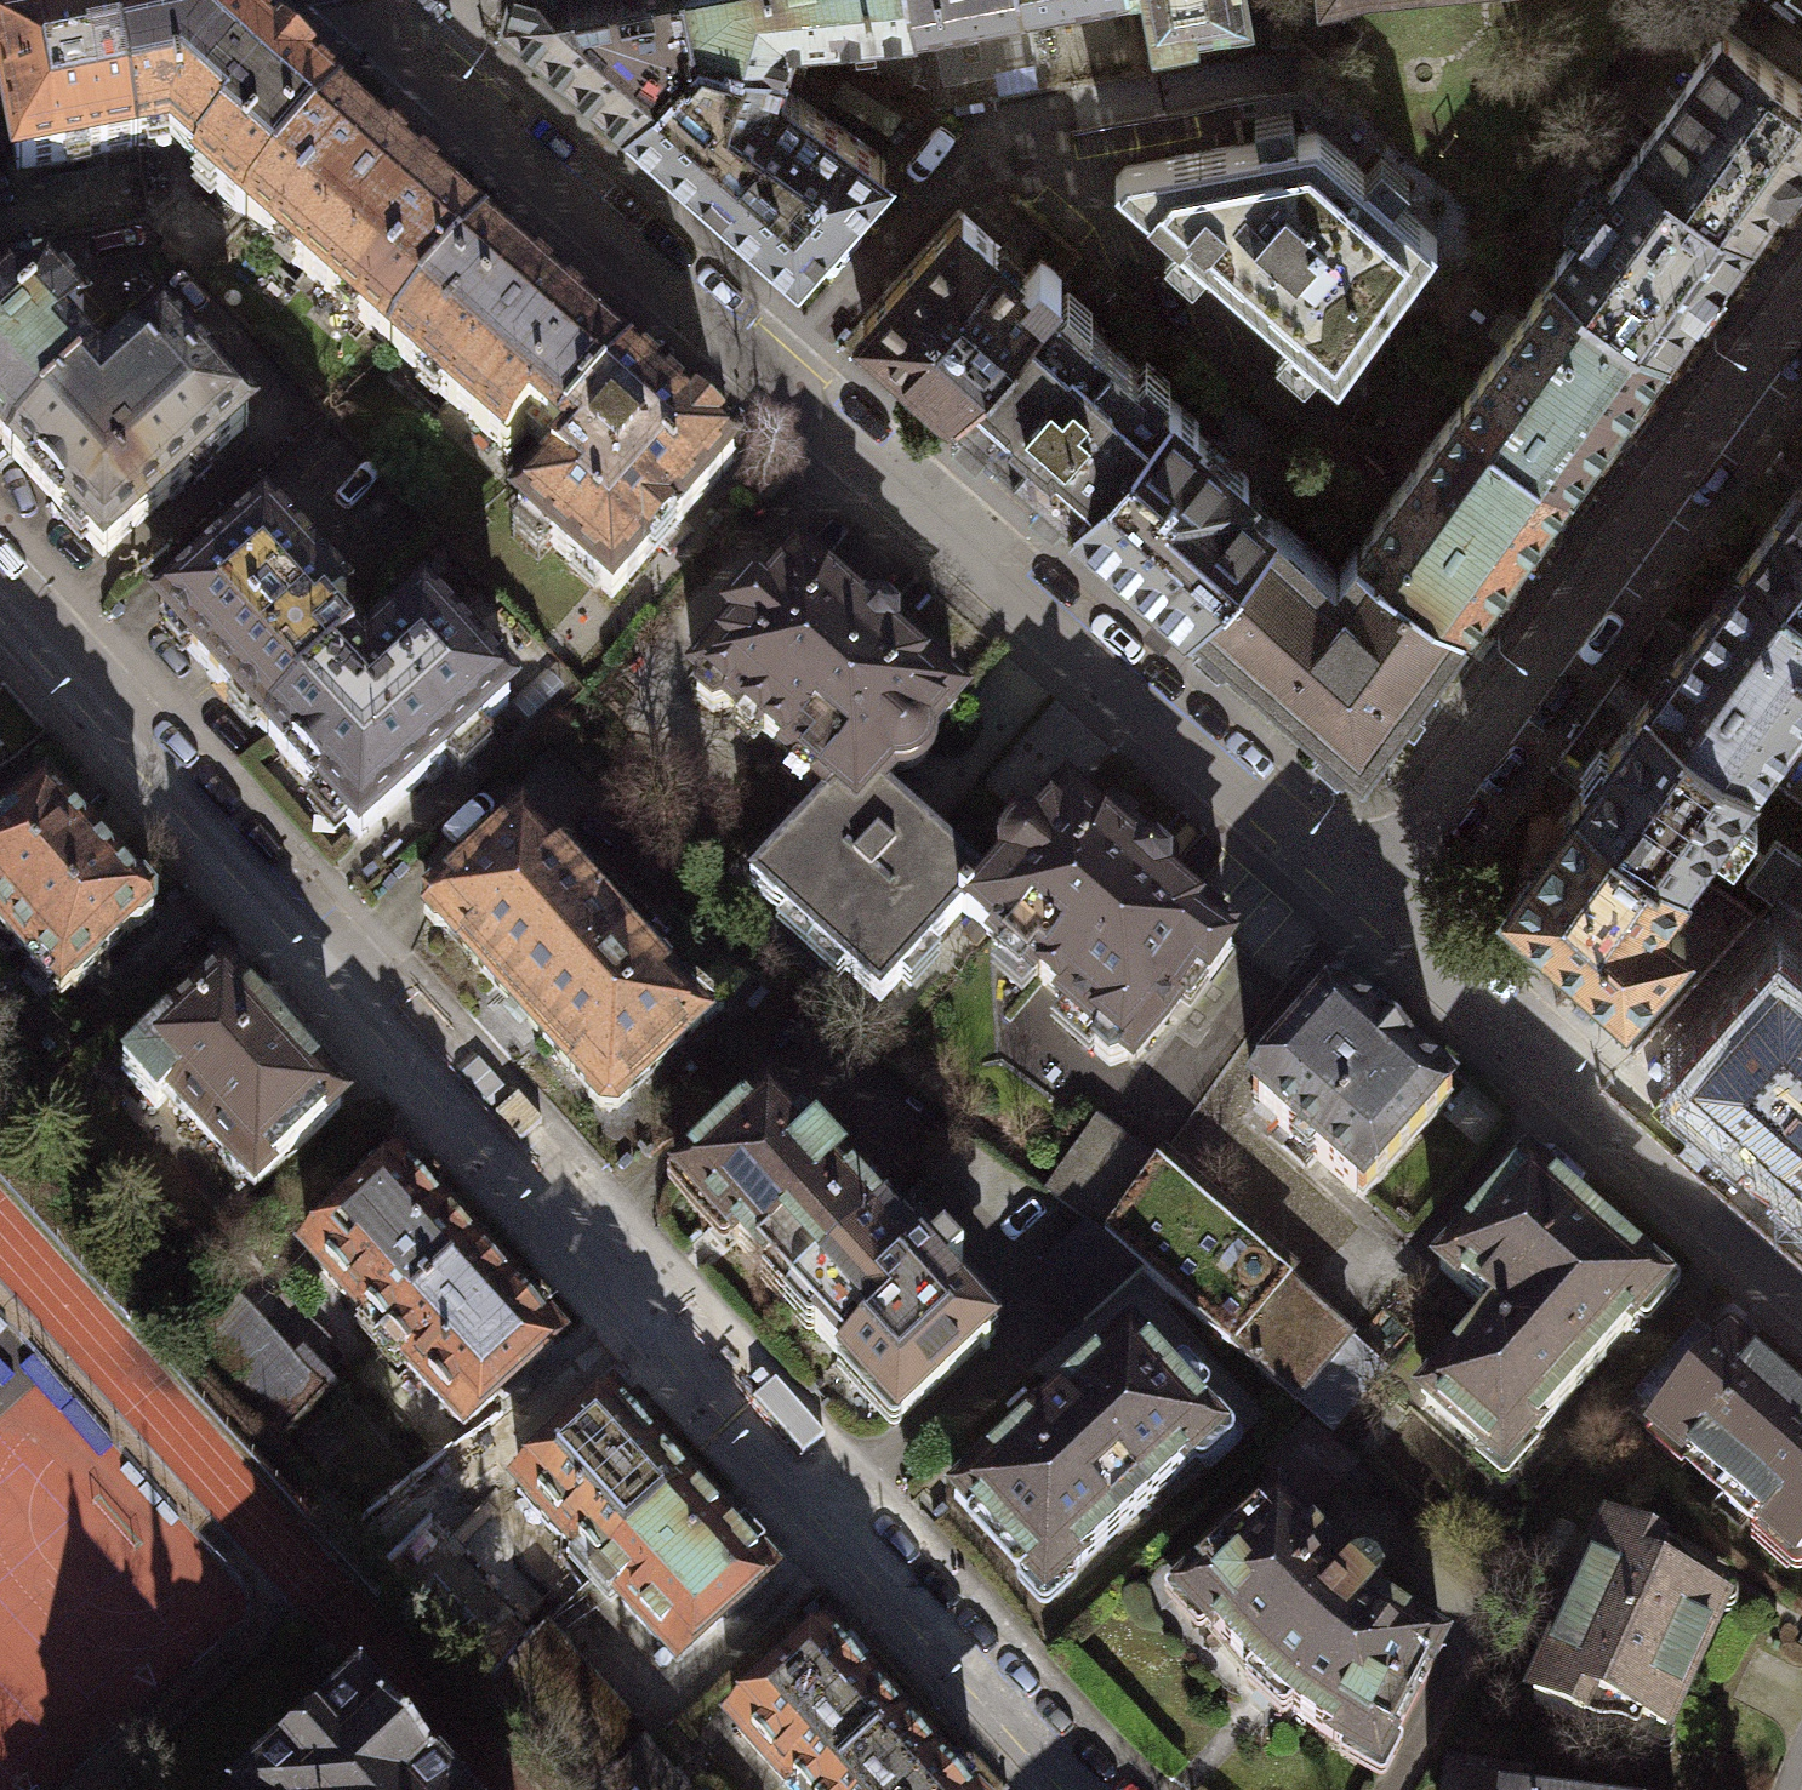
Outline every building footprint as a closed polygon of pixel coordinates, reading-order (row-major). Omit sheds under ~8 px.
[(342,114),(236,20),(235,16),(228,5),(212,0),(199,6),(199,10),(113,25),(137,148),(171,143),(199,168),(194,174),(246,222),(342,114)] [(699,29),(695,28),(690,0),(505,0),(505,1),(627,109),(699,29)] [(695,28),(699,29),(783,52),(791,25),(915,12),(913,0),(690,0),(695,28)] [(915,12),(982,0),(913,0),(915,12)] [(1155,24),(1195,17),(1194,11),(1248,1),(1247,0),(1150,0),(1155,24)] [(0,46),(0,84),(16,171),(137,148),(113,25),(0,46)] [(783,52),(699,29),(627,109),(796,259),(886,158),(775,80),(783,52)] [(1638,149),(1748,228),(1801,153),(1801,85),(1725,30),(1638,149)] [(246,222),(390,350),(486,243),(342,114),(246,222)] [(1316,130),(1125,166),(1114,177),(1338,375),(1437,238),(1316,130)] [(1638,149),(1554,265),(1557,268),(1663,344),(1748,228),(1638,149)] [(954,398),(1051,289),(1061,276),(1041,258),(1025,277),(1017,268),(1020,264),(959,209),(863,317),(954,398)] [(756,305),(657,215),(640,234),(740,323),(756,305)] [(527,428),(557,455),(631,372),(486,243),(390,350),(506,452),(527,428)] [(1557,268),(1461,400),(1567,476),(1663,344),(1557,268)] [(11,457),(95,381),(63,345),(84,326),(50,288),(7,295),(0,301),(0,444),(11,457)] [(1073,505),(1172,396),(1051,289),(954,398),(1073,505)] [(101,388),(95,381),(11,457),(102,558),(249,428),(164,333),(101,388)] [(735,463),(631,372),(557,455),(564,461),(516,515),(612,600),(735,463)] [(1073,505),(1193,611),(1276,518),(1242,487),(1251,476),(1195,427),(1200,421),(1172,396),(1073,505)] [(1461,400),(1359,540),(1465,617),(1567,476),(1461,400)] [(1747,559),(1801,599),(1801,483),(1747,559)] [(1466,621),(1465,617),(1359,540),(1335,571),(1276,518),(1193,611),(1192,613),(1362,764),(1466,621)] [(267,740),(353,661),(326,632),(346,614),(266,525),(160,620),(267,740)] [(1801,705),(1801,599),(1747,559),(1649,694),(1754,771),(1801,705)] [(877,791),(879,792),(892,778),(900,779),(908,779),(916,775),(923,770),(927,763),(930,756),(930,750),(929,745),(927,739),(957,705),(895,649),(896,629),(883,618),(861,620),(800,565),(765,603),(754,594),(724,627),(735,636),(697,678),(702,682),(697,700),(711,713),(731,708),(830,797),(833,794),(856,814),(877,791)] [(353,661),(267,740),(358,840),(509,705),(424,611),(360,669),(353,661)] [(1684,867),(1754,771),(1649,694),(1578,791),(1684,867)] [(990,891),(879,792),(877,791),(856,814),(833,794),(830,797),(750,886),(880,1004),(962,914),(969,920),(993,894),(990,891)] [(1656,906),(1684,867),(1578,791),(1507,890),(1627,996),(1687,928),(1656,906)] [(130,935),(142,935),(153,925),(153,907),(143,895),(131,895),(46,801),(0,842),(0,926),(63,995),(70,989),(76,994),(101,971),(96,966),(130,935)] [(1004,875),(990,891),(993,894),(969,920),(1099,1034),(1094,1051),(1110,1066),(1129,1060),(1131,1062),(1164,1024),(1195,981),(1208,990),(1232,957),(1219,948),(1224,941),(1167,891),(1168,871),(1155,860),(1135,862),(1068,804),(1038,837),(1029,836),(1021,837),(1015,839),(1008,845),(1003,853),(1002,863),(1004,875)] [(425,906),(424,922),(435,935),(450,935),(590,1091),(589,1105),(600,1117),(617,1118),(630,1107),(630,1093),(723,1009),(676,966),(691,951),(607,876),(583,898),(521,830),(451,895),(436,894),(425,906)] [(1774,900),(1801,920),(1801,862),(1774,900)] [(1780,952),(1689,1053),(1698,1061),(1687,1072),(1717,1099),(1728,1087),(1801,1153),(1801,972),(1780,952)] [(224,980),(123,1072),(157,1108),(169,1097),(254,1190),(342,1110),(224,980)] [(1343,1002),(1253,1102),(1362,1200),(1452,1100),(1343,1002)] [(787,1302),(878,1219),(839,1176),(841,1174),(821,1151),(826,1147),(775,1092),(677,1180),(787,1302)] [(1047,1194),(1088,1224),(1104,1236),(1154,1167),(1097,1125),(1047,1194)] [(1143,1271),(1230,1347),(1286,1284),(1154,1167),(1104,1236),(1143,1271)] [(1493,1317),(1439,1378),(1426,1404),(1504,1473),(1666,1291),(1529,1169),(1440,1269),(1493,1317)] [(308,1258),(385,1343),(478,1261),(401,1175),(308,1258)] [(878,1219),(787,1302),(898,1423),(996,1335),(945,1280),(940,1284),(878,1219)] [(1085,1322),(1143,1271),(1104,1236),(1088,1224),(1039,1268),(1085,1322)] [(385,1343),(462,1429),(555,1347),(478,1261),(385,1343)] [(164,1329),(272,1448),(324,1401),(336,1390),(302,1353),(292,1363),(217,1281),(164,1329)] [(1230,1347),(1329,1436),(1386,1373),(1286,1284),(1230,1347)] [(1130,1339),(954,1498),(1045,1598),(1221,1439),(1130,1339)] [(1653,1432),(1799,1561),(1801,1558),(1801,1411),(1729,1347),(1653,1432)] [(520,1491),(598,1578),(691,1496),(612,1409),(520,1491)] [(1360,1465),(1307,1417),(1259,1461),(1306,1514),(1360,1465)] [(207,1647),(0,1428),(0,1530),(156,1695),(207,1647)] [(598,1578),(676,1665),(769,1582),(691,1496),(598,1578)] [(1278,1504),(1179,1595),(1252,1675),(1247,1680),(1247,1686),(1279,1713),(1287,1713),(1291,1708),(1329,1739),(1379,1769),(1443,1651),(1411,1632),(1376,1605),(1381,1600),(1382,1593),(1382,1586),(1379,1581),(1375,1577),(1371,1574),(1365,1573),(1359,1574),(1354,1576),(1349,1581),(1278,1504)] [(378,1562),(488,1683),(539,1637),(538,1637),(429,1516),(378,1562)] [(34,1773),(11,1789),(51,1789),(145,1719),(0,1527),(0,1728),(34,1773)] [(1612,1532),(1533,1704),(1585,1728),(1594,1707),(1665,1739),(1725,1609),(1654,1577),(1663,1556),(1612,1532)] [(643,1752),(651,1744),(547,1629),(538,1637),(539,1637),(488,1683),(584,1789),(596,1789),(641,1750),(643,1752)] [(790,1789),(837,1789),(903,1731),(826,1645),(733,1728),(790,1789)] [(356,1703),(259,1789),(434,1789),(356,1703)] [(903,1731),(837,1789),(957,1789),(903,1731)] [(596,1789),(677,1789),(643,1752),(641,1750),(596,1789)]
